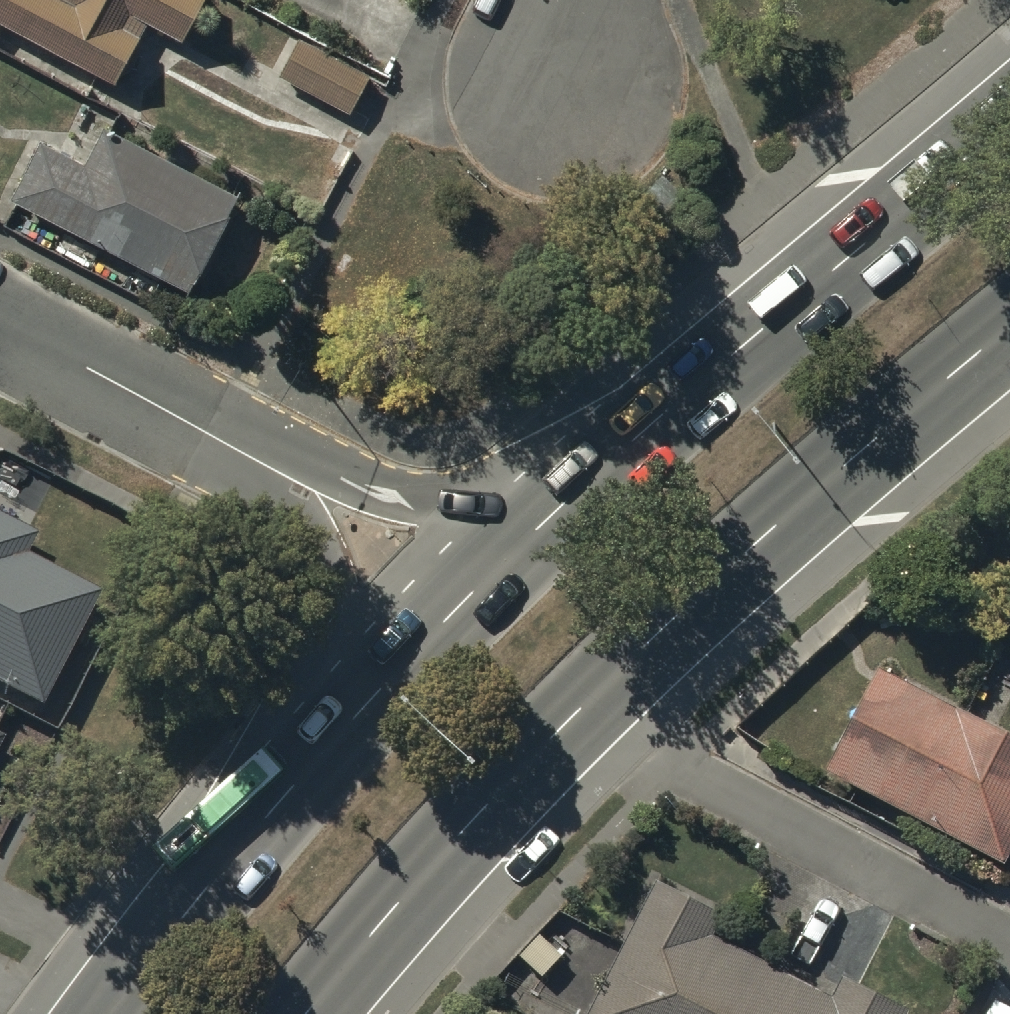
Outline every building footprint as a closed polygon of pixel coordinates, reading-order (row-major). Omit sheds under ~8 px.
[(120,88),(152,25),(184,42),(205,0),(0,0),(0,26),(120,88)] [(371,85),(296,45),(280,76),(355,116),(371,85)] [(236,207),(111,144),(96,174),(46,149),(16,208),(192,295),(236,207)] [(43,705),(95,602),(24,566),(36,543),(0,525),(0,684),(43,705)] [(873,662),(821,764),(1002,856),(1009,841),(1009,732),(873,662)] [(774,963),(710,930),(723,906),(653,870),(580,1013),(748,1013),(774,963)] [(559,950),(538,930),(518,951),(540,971),(559,950)] [(774,963),(748,1013),(902,1013),(908,1003),(841,970),(831,991),(774,963)]
